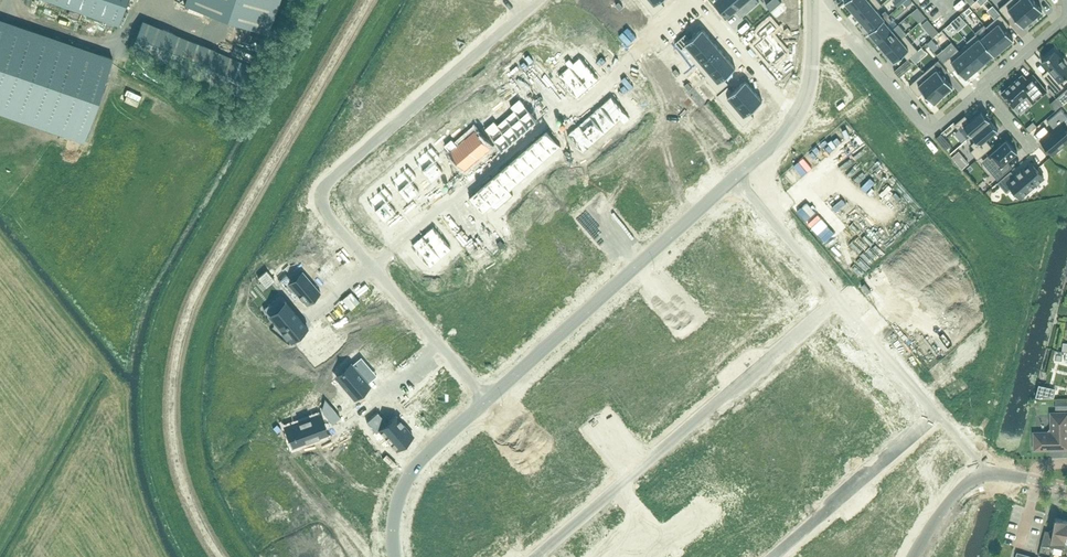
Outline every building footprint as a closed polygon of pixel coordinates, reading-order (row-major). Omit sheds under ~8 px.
[(118,25),(127,0),(47,0),(118,25)] [(184,4),(267,33),(279,0),(185,0),(184,4)] [(653,14),(664,5),(660,0),(641,0),(653,14)] [(715,1),(727,16),(735,9),(741,16),(759,1),(758,0),(717,0),(715,1)] [(765,4),(770,10),(781,1),(780,0),(770,0),(765,4)] [(844,1),(853,11),(866,0),(845,0),(844,1)] [(876,8),(876,9),(881,4),(878,0),(866,0),(853,11),(861,21),(876,8)] [(1023,26),(1032,18),(1017,0),(1007,0),(998,8),(1007,18),(1012,14),(1023,26)] [(1032,18),(1042,9),(1033,0),(1017,0),(1032,18)] [(914,15),(920,10),(918,8),(917,7),(911,12),(914,15)] [(869,30),(869,31),(888,15),(889,14),(885,10),(880,14),(876,9),(876,8),(861,21),(869,30)] [(955,28),(964,20),(959,14),(950,22),(953,26),(955,28)] [(1003,47),(1013,38),(1004,29),(1009,24),(1008,23),(1002,16),(1000,14),(994,19),(998,23),(989,30),(1003,47)] [(869,31),(869,30),(868,31),(877,41),(891,29),(886,23),(891,19),(888,15),(869,31)] [(82,140),(111,57),(0,18),(0,112),(82,140)] [(932,37),(938,32),(927,18),(921,24),(932,37)] [(242,96),(254,66),(141,19),(129,50),(242,96)] [(762,37),(755,44),(772,64),(786,52),(769,32),(775,27),(770,21),(758,31),(762,37)] [(885,51),(904,34),(902,31),(904,30),(898,23),(891,29),(877,41),(885,51)] [(685,33),(675,42),(688,57),(689,56),(710,38),(702,28),(690,38),(685,33)] [(984,34),(980,38),(993,54),(994,55),(1003,47),(989,30),(984,34)] [(915,51),(918,49),(904,34),(885,51),(894,61),(903,53),(907,59),(910,56),(915,51)] [(993,54),(980,38),(979,37),(970,45),(984,61),(993,54)] [(710,38),(689,56),(697,65),(718,48),(710,38)] [(984,61),(970,45),(960,53),(975,69),(984,61)] [(718,48),(697,65),(705,75),(706,75),(726,57),(718,48)] [(1054,49),(1041,61),(1047,69),(1041,74),(1056,92),(1063,86),(1059,81),(1066,75),(1066,65),(1054,49)] [(915,51),(910,56),(915,63),(921,58),(915,51)] [(667,53),(661,58),(672,71),(675,68),(678,65),(667,53)] [(975,69),(960,53),(952,61),(948,57),(942,61),(945,65),(952,72),(957,68),(965,78),(975,69)] [(564,61),(568,65),(587,87),(598,78),(579,56),(573,61),(569,57),(564,61)] [(705,75),(704,76),(717,91),(727,82),(723,77),(735,67),(726,57),(706,75),(705,75)] [(952,86),(942,75),(947,70),(938,60),(923,72),(942,95),(952,86)] [(568,65),(557,74),(576,97),(587,87),(568,65)] [(942,95),(923,72),(909,85),(918,95),(923,91),(933,103),(942,95)] [(1046,90),(1032,74),(1026,79),(1022,74),(1001,92),(1013,106),(1026,95),(1032,102),(1046,90)] [(727,86),(717,95),(730,110),(753,90),(745,80),(732,91),(727,86)] [(692,86),(686,92),(699,107),(705,102),(692,86)] [(753,90),(730,110),(743,125),(753,116),(749,111),(762,100),(753,90)] [(1056,98),(1061,104),(1066,99),(1066,93),(1064,90),(1056,98)] [(611,95),(600,105),(615,123),(620,118),(624,122),(630,117),(611,95)] [(514,109),(528,125),(537,117),(519,97),(510,105),(514,109)] [(705,102),(699,107),(703,112),(709,107),(705,102)] [(600,105),(589,114),(605,132),(615,123),(600,105)] [(1040,139),(1052,153),(1066,140),(1066,130),(1065,128),(1066,127),(1066,116),(1060,108),(1046,120),(1053,127),(1040,139)] [(514,109),(505,116),(519,132),(528,125),(514,109)] [(964,115),(953,125),(966,139),(970,135),(988,120),(980,110),(968,121),(964,115)] [(589,114),(578,123),(594,141),(605,132),(589,114)] [(761,114),(756,118),(764,128),(769,124),(761,114)] [(497,123),(511,140),(519,132),(505,116),(497,123)] [(494,119),(484,127),(502,147),(511,140),(497,123),(494,119)] [(973,149),(969,152),(976,159),(990,146),(984,140),(996,129),(988,120),(970,135),(974,141),(969,145),(973,149)] [(447,121),(441,126),(448,134),(453,129),(447,121)] [(1026,127),(1029,132),(1037,125),(1033,121),(1026,127)] [(467,135),(462,139),(477,157),(490,146),(482,137),(486,133),(477,122),(472,126),(470,123),(462,129),(467,135)] [(578,123),(567,133),(577,144),(570,151),(576,157),(594,141),(578,123)] [(546,128),(537,136),(552,152),(561,145),(546,128)] [(433,133),(428,137),(434,144),(439,140),(433,133)] [(537,136),(529,143),(543,160),(552,152),(537,136)] [(451,138),(444,144),(465,167),(477,157),(462,139),(457,144),(451,138)] [(991,172),(997,179),(1011,166),(1006,160),(1017,151),(1006,139),(985,157),(995,169),(991,172)] [(529,143),(520,151),(535,167),(543,160),(529,143)] [(431,145),(414,160),(432,180),(443,170),(434,160),(440,155),(431,145)] [(520,151),(512,158),(526,174),(535,167),(520,151)] [(512,158),(503,165),(517,182),(526,174),(512,158)] [(1010,170),(997,182),(1005,192),(1011,187),(1020,197),(1043,177),(1030,162),(1014,175),(1010,170)] [(408,165),(391,180),(408,200),(420,190),(411,180),(416,175),(408,165)] [(503,165),(495,173),(509,189),(517,182),(503,165)] [(495,173),(486,180),(504,201),(513,193),(509,189),(495,173)] [(675,178),(665,186),(678,201),(687,193),(675,178)] [(486,180),(478,187),(492,204),(495,208),(504,201),(486,180)] [(384,185),(367,200),(385,220),(396,210),(387,200),(393,195),(384,185)] [(665,186),(656,194),(667,208),(668,209),(678,201),(665,186)] [(478,187),(469,195),(483,211),(492,204),(478,187)] [(655,193),(645,202),(658,216),(667,208),(655,193)] [(645,202),(636,210),(648,224),(658,216),(645,202)] [(636,210),(626,218),(639,233),(648,224),(636,210)] [(433,224),(422,234),(441,256),(452,247),(433,224)] [(422,234),(411,243),(430,265),(441,256),(422,234)] [(706,234),(696,242),(709,257),(718,249),(706,234)] [(696,242),(686,250),(687,251),(699,265),(709,257),(696,242)] [(597,248),(587,256),(600,270),(610,262),(597,248)] [(687,251),(678,259),(690,274),(700,266),(699,265),(687,251)] [(587,256),(578,264),(590,279),(600,270),(587,256)] [(475,258),(470,262),(472,266),(478,261),(475,258)] [(678,259),(668,268),(681,282),(690,274),(678,259)] [(802,261),(796,267),(807,280),(814,275),(802,261)] [(578,264),(568,272),(580,286),(581,287),(590,279),(578,264)] [(285,273),(277,280),(293,298),(297,294),(304,303),(319,291),(301,270),(291,280),(285,273)] [(567,271),(558,279),(570,294),(580,286),(568,272),(567,271)] [(558,279),(548,288),(561,302),(570,294),(558,279)] [(445,289),(443,286),(437,291),(440,294),(445,289)] [(349,294),(339,303),(347,313),(351,310),(356,315),(374,300),(365,290),(354,299),(349,294)] [(277,295),(262,307),(289,339),(306,325),(284,298),(282,300),(277,295)] [(639,297),(630,305),(642,320),(652,312),(639,297)] [(630,305),(620,314),(633,328),(642,320),(630,305)] [(620,314),(611,322),(623,336),(633,328),(620,314)] [(311,330),(296,343),(309,358),(313,355),(316,359),(321,355),(322,357),(340,341),(327,326),(321,332),(316,326),(312,330),(311,330)] [(341,370),(335,375),(353,396),(367,384),(366,382),(357,372),(364,366),(357,358),(350,364),(349,363),(342,369),(342,368),(340,370),(341,370)] [(776,375),(766,383),(779,398),(780,398),(779,397),(788,389),(776,375)] [(692,377),(682,385),(695,399),(704,391),(692,377)] [(545,378),(535,386),(548,401),(558,393),(545,378)] [(767,384),(757,392),(770,407),(779,398),(766,383),(767,384)] [(682,385),(673,393),(674,394),(685,408),(695,399),(682,385)] [(535,386),(526,395),(538,409),(548,401),(535,386)] [(757,392),(748,400),(760,415),(770,407),(757,392)] [(1050,401),(1051,393),(1042,392),(1041,400),(1050,401)] [(674,394),(664,402),(677,417),(686,409),(685,408),(674,394)] [(526,395),(516,403),(529,417),(538,409),(526,395)] [(324,398),(321,409),(328,417),(329,416),(333,420),(339,415),(324,398)] [(664,402),(655,410),(667,425),(677,417),(664,402)] [(655,410),(645,419),(658,433),(667,425),(655,410)] [(377,411),(365,420),(375,431),(378,429),(395,448),(412,435),(394,414),(386,421),(377,411)] [(1034,432),(1034,448),(1066,447),(1066,420),(1066,412),(1051,412),(1051,428),(1047,432),(1034,432)] [(318,413),(290,423),(297,443),(325,433),(318,413)] [(487,431),(477,439),(489,454),(499,446),(487,431)] [(477,439),(467,447),(480,462),(489,454),(477,439)] [(467,447),(458,456),(459,457),(470,470),(480,462),(467,447)] [(829,457),(842,472),(852,464),(839,450),(830,458),(829,457)] [(459,457),(449,465),(462,479),(471,471),(470,470),(459,457)] [(829,457),(820,465),(832,480),(841,472),(842,473),(842,472),(829,457)] [(820,465),(810,473),(822,488),(832,480),(820,465)] [(586,469),(577,477),(589,491),(589,492),(599,483),(586,469)] [(576,476),(567,484),(579,499),(589,491),(577,477),(576,476)] [(567,484),(557,492),(570,507),(579,499),(567,484)] [(1062,549),(1064,541),(1066,525),(1066,519),(1055,517),(1052,531),(1044,529),(1040,544),(1062,548),(1062,549)] [(463,550),(469,556),(487,556),(474,541),(463,550)]
